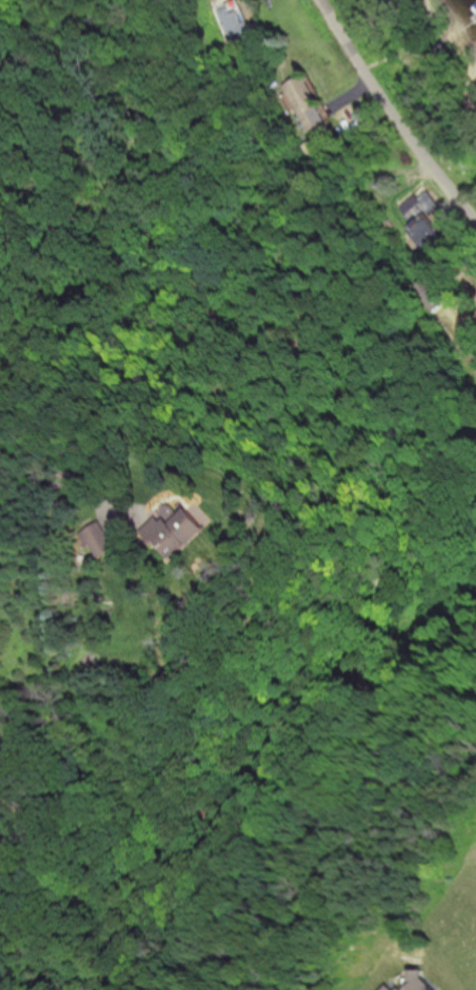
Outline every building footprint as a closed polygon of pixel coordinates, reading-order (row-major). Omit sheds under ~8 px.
[(241,0),(231,0),(217,5),(229,44),(253,37),(241,0)] [(309,131),(330,121),(305,73),(284,85),(309,131)] [(398,207),(425,250),(446,237),(430,212),(440,205),(431,191),(420,198),(418,195),(398,207)] [(212,528),(192,505),(171,524),(163,515),(147,530),(175,561),(212,528)] [(84,532),(97,558),(118,548),(104,521),(84,532)]
